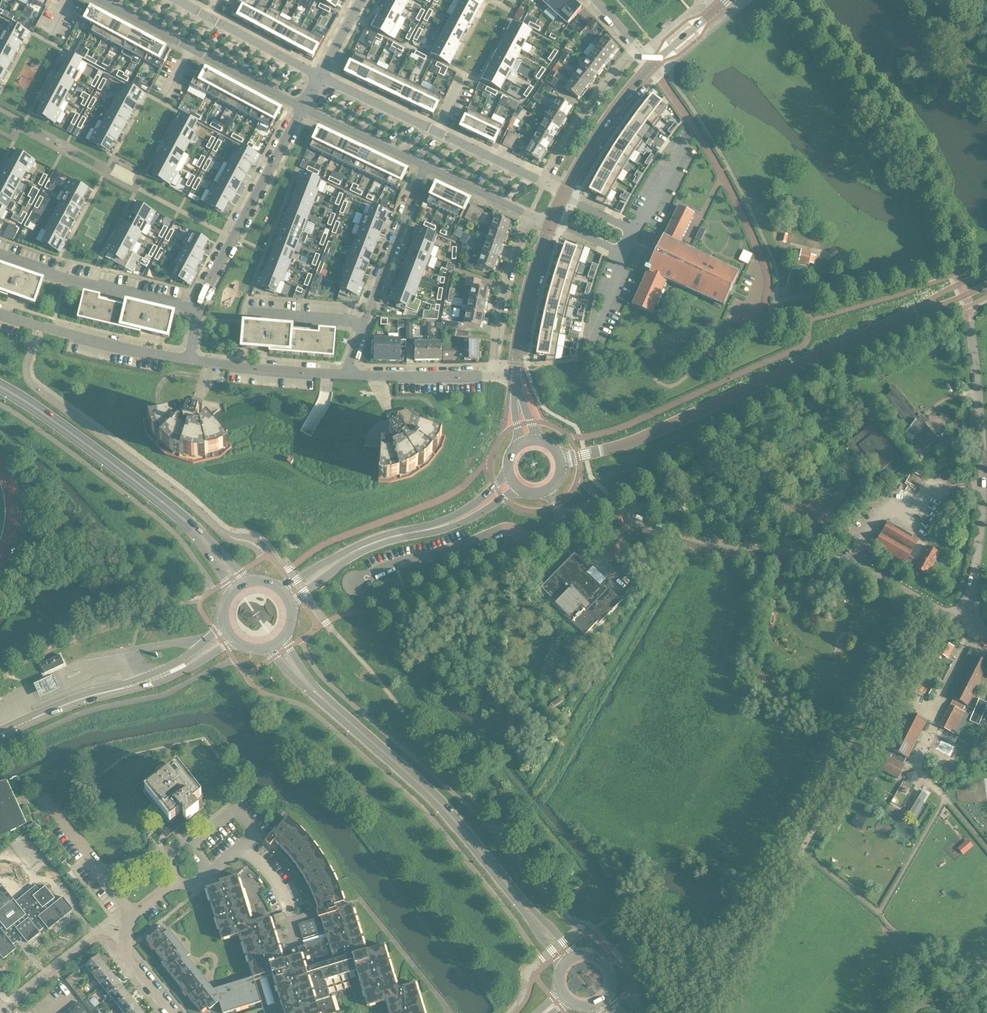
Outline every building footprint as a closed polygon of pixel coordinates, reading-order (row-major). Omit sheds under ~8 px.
[(400,16),(405,7),(393,0),(387,0),(383,7),(400,16)] [(479,5),(469,0),(460,0),(457,6),(474,15),(479,5)] [(549,6),(558,15),(571,0),(570,1),(569,0),(554,0),(549,6)] [(577,5),(571,0),(558,15),(568,24),(581,9),(580,10),(576,6),(577,5)] [(248,23),(255,10),(238,1),(232,14),(248,23)] [(92,32),(102,14),(99,12),(100,11),(86,4),(79,17),(95,26),(91,32),(92,32)] [(248,23),(259,28),(268,11),(257,5),(255,10),(248,23)] [(469,25),(474,15),(457,6),(452,16),(469,25)] [(268,11),(259,28),(270,34),(279,17),(282,13),(270,7),(268,11)] [(378,17),(395,26),(400,16),(383,7),(378,17)] [(104,15),(102,14),(92,32),(102,38),(112,19),(110,18),(110,17),(105,14),(104,15)] [(575,30),(585,19),(580,14),(570,26),(575,30)] [(464,34),(469,25),(452,16),(447,25),(464,34)] [(279,17),(270,34),(280,40),(289,22),(279,17)] [(395,26),(378,17),(373,27),(389,36),(395,26)] [(115,21),(112,19),(102,38),(113,43),(123,25),(120,24),(121,23),(115,20),(115,21)] [(585,19),(575,30),(579,34),(590,23),(585,19)] [(290,20),(289,22),(280,40),(291,46),(301,28),(302,26),(290,20)] [(509,32),(526,41),(531,31),(514,22),(509,32)] [(4,32),(23,42),(25,39),(29,32),(12,23),(7,33),(4,32)] [(123,25),(113,43),(124,49),(133,31),(131,29),(132,28),(126,25),(125,26),(123,25)] [(459,44),(464,34),(447,25),(442,35),(459,44)] [(301,51),(311,34),(301,28),(291,46),(301,51)] [(376,38),(378,34),(372,31),(366,28),(359,40),(371,47),(376,38)] [(136,32),(133,31),(124,49),(134,55),(144,36),(142,35),(142,34),(136,31),(136,32)] [(0,40),(0,42),(16,51),(19,44),(18,44),(20,41),(23,42),(4,32),(0,40)] [(504,41),(521,50),(526,41),(509,32),(504,41)] [(322,40),(311,34),(301,51),(313,57),(322,40)] [(454,53),(459,44),(442,35),(437,44),(454,53)] [(146,38),(144,36),(134,55),(145,60),(155,42),(152,41),(153,40),(147,37),(146,38)] [(595,40),(592,44),(609,57),(617,47),(604,37),(599,43),(595,40)] [(499,51),(516,60),(521,50),(504,41),(499,51)] [(11,60),(14,54),(13,53),(15,51),(16,51),(0,42),(0,54),(11,60)] [(157,43),(155,42),(145,60),(145,61),(148,54),(164,62),(171,50),(157,42),(157,43)] [(609,57),(592,44),(591,43),(583,53),(588,57),(602,68),(609,57)] [(448,63),(454,53),(437,44),(431,54),(448,63)] [(61,58),(60,62),(78,72),(79,71),(76,70),(81,60),(64,51),(61,58)] [(356,79),(367,56),(356,51),(345,73),(356,79)] [(516,60),(499,51),(494,61),(511,70),(516,60)] [(567,57),(563,53),(559,60),(563,62),(567,57)] [(6,70),(9,63),(8,63),(10,60),(11,60),(0,54),(0,67),(6,70)] [(367,57),(367,56),(356,79),(367,84),(377,64),(366,59),(367,57)] [(588,57),(580,67),(594,78),(602,68),(588,57)] [(489,70),(506,79),(511,70),(494,61),(489,70)] [(78,72),(60,62),(59,62),(62,63),(60,66),(56,72),(73,81),(78,72)] [(377,64),(367,84),(378,89),(386,71),(376,66),(377,64)] [(555,72),(559,66),(556,64),(545,80),(554,86),(558,81),(553,77),(556,72),(555,72)] [(191,85),(207,94),(217,75),(214,74),(215,73),(201,66),(191,85)] [(580,67),(572,77),(586,88),(594,78),(580,67)] [(500,89),(506,79),(489,70),(483,80),(500,89)] [(389,94),(397,76),(386,71),(378,89),(389,94)] [(55,76),(51,82),(68,91),(73,81),(56,72),(56,73),(57,73),(55,76)] [(217,75),(207,94),(217,99),(227,81),(225,79),(225,78),(219,75),(219,76),(217,75)] [(408,81),(397,76),(389,94),(400,99),(408,81)] [(586,88),(572,77),(564,88),(578,98),(586,88)] [(227,81),(217,99),(228,105),(238,86),(235,85),(236,84),(230,81),(230,82),(227,81)] [(419,86),(408,81),(400,99),(411,104),(419,86)] [(50,85),(46,91),(63,100),(68,91),(51,82),(52,82),(50,85)] [(545,91),(549,94),(553,88),(544,82),(536,93),(540,95),(543,92),(544,92),(545,91)] [(117,92),(138,104),(140,100),(141,101),(144,94),(127,85),(122,95),(117,92)] [(238,86),(228,105),(239,110),(248,92),(246,91),(246,90),(241,87),(240,88),(238,86)] [(419,86),(411,104),(421,109),(430,91),(419,86)] [(44,95),(41,101),(61,111),(58,109),(63,100),(46,91),(46,92),(47,92),(45,95),(44,95)] [(441,97),(430,91),(421,109),(433,115),(441,97)] [(117,92),(112,102),(131,112),(135,106),(134,106),(135,103),(138,104),(117,92)] [(248,92),(239,110),(249,116),(259,98),(256,96),(257,95),(251,92),(251,93),(248,92)] [(644,105),(661,118),(660,116),(670,103),(664,95),(659,101),(652,95),(644,105)] [(566,117),(572,106),(558,97),(551,109),(566,117)] [(259,98),(249,116),(260,122),(270,103),(267,102),(268,101),(262,98),(261,99),(259,98)] [(61,111),(41,101),(44,103),(37,115),(45,120),(47,117),(55,122),(61,111)] [(131,112),(112,102),(114,104),(110,112),(107,111),(126,122),(129,115),(130,112),(131,113),(131,112)] [(270,103),(260,122),(271,128),(277,115),(278,116),(280,112),(279,111),(280,109),(278,108),(278,107),(272,104),(272,105),(270,103)] [(526,108),(526,107),(524,106),(519,103),(513,116),(517,118),(523,109),(525,110),(526,108)] [(654,127),(661,118),(644,105),(637,114),(647,122),(654,127)] [(551,109),(544,119),(559,128),(566,117),(551,109)] [(460,128),(471,133),(480,115),(469,110),(460,128)] [(107,111),(102,121),(121,131),(124,125),(125,122),(126,122),(107,111)] [(177,125),(193,134),(194,133),(191,131),(196,122),(179,113),(176,119),(177,120),(175,124),(177,125)] [(66,124),(70,116),(66,114),(62,122),(66,124)] [(626,129),(636,136),(647,122),(637,114),(637,115),(627,129),(626,129)] [(480,115),(471,133),(482,138),(491,120),(480,115)] [(544,119),(538,130),(552,139),(559,128),(544,119)] [(491,120),(482,138),(494,143),(502,126),(491,120)] [(121,131),(102,121),(101,121),(104,123),(99,131),(97,130),(116,141),(119,135),(119,134),(120,131),(121,132),(121,131)] [(188,143),(193,134),(177,125),(176,128),(175,128),(172,134),(172,135),(188,143)] [(310,147),(322,153),(331,134),(328,133),(328,132),(322,129),(322,130),(319,128),(318,130),(317,130),(315,134),(316,135),(310,147)] [(626,130),(619,139),(635,150),(637,151),(644,142),(636,136),(626,129),(625,129),(626,130)] [(116,141),(97,130),(91,141),(99,145),(98,148),(106,152),(113,140),(116,141)] [(552,139),(538,130),(531,141),(546,150),(552,139)] [(515,133),(513,137),(508,147),(514,149),(521,135),(515,133)] [(331,134),(322,153),(333,158),(342,139),(338,138),(339,137),(333,134),(333,135),(331,134)] [(507,134),(503,144),(508,147),(513,137),(507,134)] [(183,153),(188,143),(172,135),(171,138),(170,137),(166,144),(167,144),(183,153)] [(342,139),(333,158),(344,163),(353,144),(349,143),(350,142),(344,139),(343,140),(342,139)] [(613,149),(629,159),(635,150),(619,139),(613,149)] [(546,150),(531,141),(524,153),(539,162),(546,150)] [(178,162),(183,153),(167,144),(166,147),(165,147),(161,153),(162,154),(178,162)] [(353,144),(344,163),(355,168),(363,150),(360,148),(361,147),(355,144),(354,145),(353,144)] [(234,155),(250,164),(253,165),(255,162),(256,162),(259,155),(242,146),(237,156),(235,155),(234,155)] [(363,150),(355,168),(365,173),(374,155),(371,153),(371,152),(366,149),(365,150),(363,150)] [(606,159),(623,169),(629,159),(613,149),(606,159)] [(9,161),(28,172),(34,161),(25,157),(27,154),(18,150),(12,162),(9,161)] [(174,171),(178,162),(162,154),(161,157),(160,156),(156,163),(159,164),(176,173),(176,172),(174,171)] [(229,165),(245,173),(246,174),(249,167),(250,164),(234,155),(229,165)] [(374,155),(365,173),(376,179),(385,160),(382,158),(382,157),(376,155),(374,155)] [(600,169),(617,179),(623,169),(606,159),(600,169)] [(385,160),(376,179),(387,184),(396,165),(393,163),(393,162),(387,160),(387,161),(385,160)] [(28,172),(9,161),(5,168),(6,168),(5,171),(4,171),(20,180),(25,171),(28,172)] [(170,183),(176,173),(159,164),(152,177),(161,181),(162,179),(170,183)] [(224,174),(240,183),(241,183),(244,177),(243,176),(245,173),(229,165),(224,174)] [(396,165),(387,184),(398,189),(404,176),(405,176),(407,172),(406,172),(406,170),(404,169),(404,168),(398,165),(398,166),(396,165)] [(595,180),(611,189),(617,179),(600,169),(595,180)] [(637,170),(634,176),(636,177),(639,179),(642,173),(637,170)] [(18,191),(18,190),(16,189),(20,180),(4,171),(0,177),(1,178),(0,180),(0,181),(18,191)] [(297,183),(317,190),(321,180),(301,172),(298,179),(299,179),(297,183)] [(219,184),(235,193),(236,193),(239,186),(238,186),(240,183),(224,174),(219,184)] [(64,191),(84,201),(81,200),(88,187),(80,183),(78,185),(70,180),(64,191)] [(611,189),(595,180),(589,190),(598,195),(595,200),(603,204),(611,189)] [(0,181),(0,194),(13,200),(18,191),(0,181)] [(313,201),(317,190),(297,183),(300,184),(299,187),(298,187),(295,194),(313,201)] [(212,191),(211,192),(228,201),(231,202),(234,196),(233,195),(235,193),(219,184),(214,193),(212,191)] [(427,203),(438,208),(447,189),(445,188),(445,187),(439,184),(439,185),(436,184),(435,186),(434,185),(432,189),(433,190),(427,203)] [(438,208),(449,213),(458,194),(456,193),(456,192),(450,189),(450,190),(447,189),(438,208)] [(66,193),(62,202),(78,211),(79,211),(78,210),(80,207),(80,208),(84,201),(64,191),(66,193)] [(188,196),(197,201),(199,198),(190,192),(188,196)] [(228,201),(211,192),(206,202),(214,207),(213,209),(221,214),(228,201)] [(5,209),(10,199),(13,201),(13,200),(0,194),(0,206),(5,209)] [(309,211),(313,201),(295,194),(296,194),(295,198),(294,197),(292,204),(309,211)] [(458,194),(449,213),(460,218),(469,200),(466,198),(467,197),(461,194),(461,195),(458,194)] [(62,202),(57,211),(73,220),(74,220),(73,220),(74,217),(75,217),(78,211),(62,202)] [(129,214),(149,224),(154,213),(146,209),(147,206),(139,202),(132,215),(129,213),(129,214)] [(306,220),(309,211),(292,204),(291,204),(292,204),(291,208),(290,207),(288,214),(308,222),(308,221),(306,220)] [(470,221),(477,207),(471,204),(464,218),(470,221)] [(647,272),(632,304),(652,313),(667,279),(715,301),(714,303),(720,306),(721,304),(723,305),(739,273),(737,272),(738,269),(680,241),(694,212),(679,204),(663,235),(647,269),(646,269),(645,271),(647,272)] [(363,215),(386,223),(387,220),(388,220),(390,213),(373,206),(369,216),(363,214),(363,215)] [(483,209),(477,207),(470,221),(476,224),(483,209)] [(57,211),(51,221),(68,230),(69,230),(68,229),(69,226),(70,227),(73,220),(57,211)] [(148,224),(149,224),(129,214),(126,220),(127,220),(125,223),(124,223),(141,232),(146,223),(148,224)] [(304,232),(308,222),(288,214),(288,215),(287,218),(286,217),(284,224),(304,232)] [(359,225),(380,233),(382,226),(381,226),(383,223),(385,224),(386,223),(363,215),(359,225)] [(495,216),(490,228),(506,234),(511,222),(495,216)] [(51,221),(46,231),(65,241),(65,240),(63,239),(64,236),(65,236),(68,230),(51,221)] [(141,232),(124,223),(121,229),(122,230),(120,233),(119,232),(119,233),(136,242),(141,232)] [(304,232),(284,224),(284,225),(283,228),(282,227),(280,234),(298,241),(301,231),(304,232)] [(358,236),(376,243),(378,236),(377,236),(379,233),(380,233),(359,225),(362,226),(358,236)] [(413,238),(433,245),(437,235),(416,227),(414,234),(413,238)] [(506,234),(490,228),(486,240),(502,246),(506,234)] [(65,241),(46,231),(49,232),(42,244),(51,249),(52,246),(61,251),(64,244),(63,244),(65,241)] [(184,243),(203,253),(204,253),(201,251),(208,239),(199,234),(198,237),(190,232),(184,243)] [(131,251),(136,242),(119,233),(116,239),(115,242),(112,241),(133,253),(134,252),(131,251)] [(294,251),(298,241),(280,234),(281,235),(279,238),(276,244),(294,251)] [(351,245),(372,253),(374,246),(375,243),(376,243),(358,236),(354,245),(351,244),(351,245)] [(429,255),(433,245),(413,238),(416,239),(415,242),(414,242),(411,248),(432,256),(429,255)] [(486,240),(484,247),(479,245),(477,251),(482,252),(498,258),(502,246),(486,240)] [(133,253),(112,241),(110,244),(109,244),(106,251),(114,255),(112,260),(125,267),(133,253)] [(561,256),(581,263),(581,262),(579,261),(585,246),(576,242),(574,247),(565,244),(561,256)] [(186,245),(182,254),(198,263),(199,262),(198,262),(199,259),(200,259),(203,253),(184,243),(186,245)] [(290,261),(294,251),(276,244),(277,245),(275,248),(272,254),(290,261)] [(347,255),(368,263),(370,256),(371,253),(372,253),(351,245),(347,255)] [(746,261),(751,251),(742,247),(737,257),(746,261)] [(428,266),(432,256),(411,248),(411,249),(412,249),(411,252),(410,252),(407,259),(428,266)] [(798,262),(809,265),(809,262),(814,264),(816,256),(811,254),(812,252),(801,249),(801,252),(796,251),(794,259),(799,260),(798,262)] [(498,258),(482,252),(479,260),(474,259),(472,267),(483,271),(485,267),(493,271),(498,258)] [(182,254),(176,263),(195,273),(193,271),(194,269),(195,269),(198,263),(182,254)] [(286,271),(290,261),(272,254),(272,255),(273,255),(272,258),(271,258),(268,264),(286,271)] [(346,266),(364,273),(367,266),(366,266),(367,263),(368,263),(347,255),(350,256),(346,266)] [(602,264),(603,258),(594,255),(592,261),(602,264)] [(557,267),(575,273),(577,274),(581,263),(561,256),(557,267)] [(428,267),(428,266),(407,259),(408,259),(407,262),(406,262),(404,269),(421,275),(425,266),(428,267)] [(193,277),(195,273),(176,263),(176,264),(179,265),(172,277),(181,282),(182,279),(191,284),(194,277),(193,277)] [(282,281),(286,271),(268,264),(268,265),(269,265),(268,268),(267,268),(265,274),(263,273),(262,274),(282,281)] [(340,275),(362,284),(362,283),(360,283),(363,276),(362,276),(363,273),(364,273),(346,266),(343,276),(340,275)] [(553,278),(572,284),(575,273),(557,267),(553,278)] [(417,286),(421,275),(404,269),(403,269),(404,269),(403,272),(402,272),(400,279),(417,286)] [(1,295),(2,292),(8,294),(7,297),(7,298),(7,297),(8,298),(9,293),(19,296),(19,299),(35,304),(43,281),(27,275),(25,282),(14,278),(15,276),(0,271),(0,295),(1,295)] [(282,282),(282,281),(262,274),(261,277),(260,277),(258,284),(267,287),(265,290),(274,293),(279,281),(282,282)] [(361,287),(362,284),(340,275),(337,282),(343,284),(339,293),(348,296),(350,291),(359,295),(362,288),(361,287)] [(482,280),(467,277),(465,284),(472,286),(469,298),(486,302),(488,289),(480,287),(482,280)] [(550,290),(571,295),(571,294),(569,294),(572,284),(553,278),(550,290)] [(414,295),(417,286),(400,279),(399,279),(400,279),(399,282),(398,282),(396,288),(394,288),(416,297),(416,296),(414,295)] [(414,303),(416,297),(394,288),(392,292),(392,291),(389,298),(398,302),(396,307),(405,310),(408,301),(414,303)] [(547,301),(568,306),(571,295),(550,290),(547,301)] [(145,313),(146,312),(83,297),(78,319),(87,321),(88,318),(94,319),(93,323),(94,322),(102,325),(103,325),(104,321),(109,322),(108,326),(109,326),(118,328),(118,329),(119,325),(125,326),(124,330),(133,332),(134,328),(140,330),(139,334),(140,334),(140,333),(141,334),(142,329),(152,331),(151,334),(168,338),(174,313),(157,309),(155,316),(145,313)] [(469,298),(466,311),(483,314),(486,302),(469,298)] [(544,313),(556,315),(565,317),(568,306),(547,301),(544,312),(544,313)] [(483,314),(466,311),(460,309),(458,322),(480,327),(483,314)] [(541,331),(559,335),(559,334),(553,332),(556,315),(544,313),(545,313),(541,329),(541,328),(541,329),(541,330),(541,331)] [(458,329),(459,322),(442,320),(441,326),(458,329)] [(335,335),(271,330),(271,332),(260,331),(261,324),(244,323),(242,348),(259,349),(259,346),(269,347),(269,352),(270,352),(270,349),(276,349),(276,353),(277,353),(286,353),(286,354),(286,350),(292,350),(292,354),(301,355),(302,355),(302,351),(308,352),(308,356),(308,355),(317,356),(318,353),(324,353),(323,357),(324,357),(333,357),(335,335)] [(471,331),(469,331),(456,329),(455,336),(464,338),(465,347),(444,347),(444,360),(455,360),(455,357),(465,357),(465,360),(478,359),(478,360),(479,360),(479,341),(478,341),(470,341),(470,338),(471,331)] [(538,343),(557,346),(559,335),(541,331),(538,343)] [(375,360),(388,360),(389,339),(375,338),(375,340),(372,340),(372,349),(375,349),(375,360)] [(389,339),(388,360),(400,360),(400,347),(406,347),(406,340),(400,340),(400,339),(389,339)] [(441,341),(428,342),(428,360),(442,360),(441,341)] [(428,360),(428,342),(415,342),(415,360),(428,360)] [(555,359),(557,346),(538,343),(537,354),(546,356),(545,360),(555,359)] [(892,391),(884,398),(909,428),(906,432),(907,432),(908,430),(915,436),(925,448),(933,442),(932,440),(935,437),(925,424),(926,422),(918,416),(920,414),(920,413),(918,416),(898,390),(894,393),(892,391)] [(179,411),(164,415),(143,420),(146,434),(166,455),(188,462),(193,463),(198,462),(221,457),(232,446),(220,433),(207,420),(209,418),(209,417),(208,417),(206,416),(204,417),(201,416),(201,414),(202,404),(197,403),(191,401),(185,411),(181,411),(179,411)] [(305,433),(300,430),(269,412),(261,409),(247,407),(236,408),(233,408),(226,411),(223,412),(219,408),(209,417),(209,418),(207,420),(220,433),(232,446),(236,443),(241,441),(247,440),(252,441),(258,444),(288,461),(291,463),(316,477),(378,481),(381,448),(326,445),(311,436),(305,433)] [(381,448),(378,481),(378,482),(390,483),(411,477),(429,465),(442,448),(446,437),(429,431),(422,429),(419,428),(421,421),(419,413),(413,409),(405,409),(403,409),(398,411),(397,419),(394,420),(390,421),(389,421),(380,421),(373,425),(368,431),(365,437),(364,446),(381,447),(381,448)] [(860,461),(867,456),(885,479),(905,463),(873,423),(846,444),(860,461)] [(919,539),(888,521),(875,544),(905,561),(906,561),(914,566),(914,567),(927,574),(939,553),(926,546),(917,561),(909,556),(919,539)] [(598,588),(600,586),(578,565),(582,562),(574,554),(543,587),(557,601),(555,603),(573,620),(572,622),(585,634),(598,621),(585,608),(589,604),(586,600),(598,588)] [(608,588),(605,591),(600,586),(598,588),(586,600),(589,604),(585,608),(598,621),(599,623),(621,600),(608,588)] [(937,653),(939,653),(938,656),(940,658),(942,655),(944,656),(950,644),(943,641),(937,653)] [(44,673),(64,664),(60,654),(40,663),(44,673)] [(973,656),(952,697),(967,704),(986,664),(986,663),(973,656)] [(52,674),(33,682),(40,696),(59,688),(52,674)] [(970,721),(979,725),(986,705),(986,702),(979,698),(970,721)] [(939,726),(954,733),(964,712),(950,705),(939,726)] [(898,778),(904,766),(903,765),(906,758),(907,758),(926,721),(908,711),(888,749),(896,752),(892,759),(888,757),(881,770),(898,778)] [(175,766),(144,791),(146,794),(168,822),(171,820),(171,821),(160,830),(160,831),(166,837),(166,838),(173,832),(178,829),(188,820),(188,819),(198,811),(203,807),(197,800),(200,797),(202,796),(203,795),(178,764),(175,766)] [(10,800),(4,786),(0,788),(0,815),(14,808),(10,800)] [(922,801),(915,797),(907,811),(914,815),(922,801)] [(0,815),(0,823),(3,830),(20,822),(14,808),(0,815)] [(146,939),(164,961),(161,963),(201,1012),(208,1007),(210,1009),(219,1001),(223,1012),(224,1012),(261,1002),(262,1006),(266,1005),(268,1012),(333,1012),(337,1012),(332,996),(329,997),(324,979),(356,970),(367,1006),(385,1000),(389,1012),(424,1012),(422,1007),(425,1006),(424,1003),(422,1004),(418,992),(421,992),(420,988),(417,989),(415,982),(397,988),(395,982),(398,981),(397,978),(394,979),(391,969),(394,968),(393,966),(393,965),(390,966),(386,953),(389,952),(388,949),(385,950),(384,944),(365,950),(364,944),(367,943),(366,940),(363,941),(360,931),(363,930),(362,927),(359,928),(355,916),(358,915),(357,912),(354,913),(351,903),(344,905),(343,902),(344,901),(339,887),(333,874),(326,861),(318,849),(309,837),(299,826),(287,816),(276,830),(275,829),(265,841),(270,845),(274,840),(280,846),(289,855),(296,865),(303,875),(309,886),(314,897),(318,909),(316,909),(319,917),(298,923),(303,938),(325,932),(327,938),(280,952),(269,916),(251,921),(237,875),(219,880),(220,883),(206,888),(210,900),(207,901),(208,904),(211,903),(215,916),(212,917),(213,920),(216,919),(219,931),(216,932),(217,935),(220,934),(222,939),(240,934),(253,977),(213,989),(187,957),(189,955),(169,929),(166,932),(160,924),(151,932),(153,934),(146,939)] [(36,821),(27,825),(26,825),(30,832),(39,828),(36,821)] [(233,836),(227,839),(230,844),(236,841),(233,836)] [(82,881),(89,876),(87,872),(80,877),(82,881)] [(29,890),(15,901),(3,886),(2,886),(3,886),(0,889),(0,953),(4,958),(3,958),(3,959),(16,948),(13,944),(23,936),(28,942),(40,932),(39,931),(46,926),(49,929),(73,909),(63,896),(55,903),(52,899),(55,897),(45,886),(40,890),(36,885),(29,890)] [(272,914),(278,933),(289,929),(284,911),(272,914)] [(106,965),(98,955),(86,965),(94,975),(106,965)] [(106,965),(94,975),(102,985),(114,975),(106,965)] [(122,985),(114,975),(102,985),(107,991),(103,995),(105,998),(110,995),(122,985)] [(79,987),(70,976),(65,979),(74,990),(79,987)] [(130,995),(122,985),(110,995),(118,1005),(130,995)] [(79,987),(74,990),(80,997),(80,998),(84,994),(79,987)] [(118,1005),(124,1012),(128,1012),(138,1005),(130,995),(118,1005)] [(89,1000),(85,1003),(90,1010),(95,1007),(89,1000)] [(78,1001),(73,1005),(79,1012),(83,1012),(85,1011),(78,1001)]
